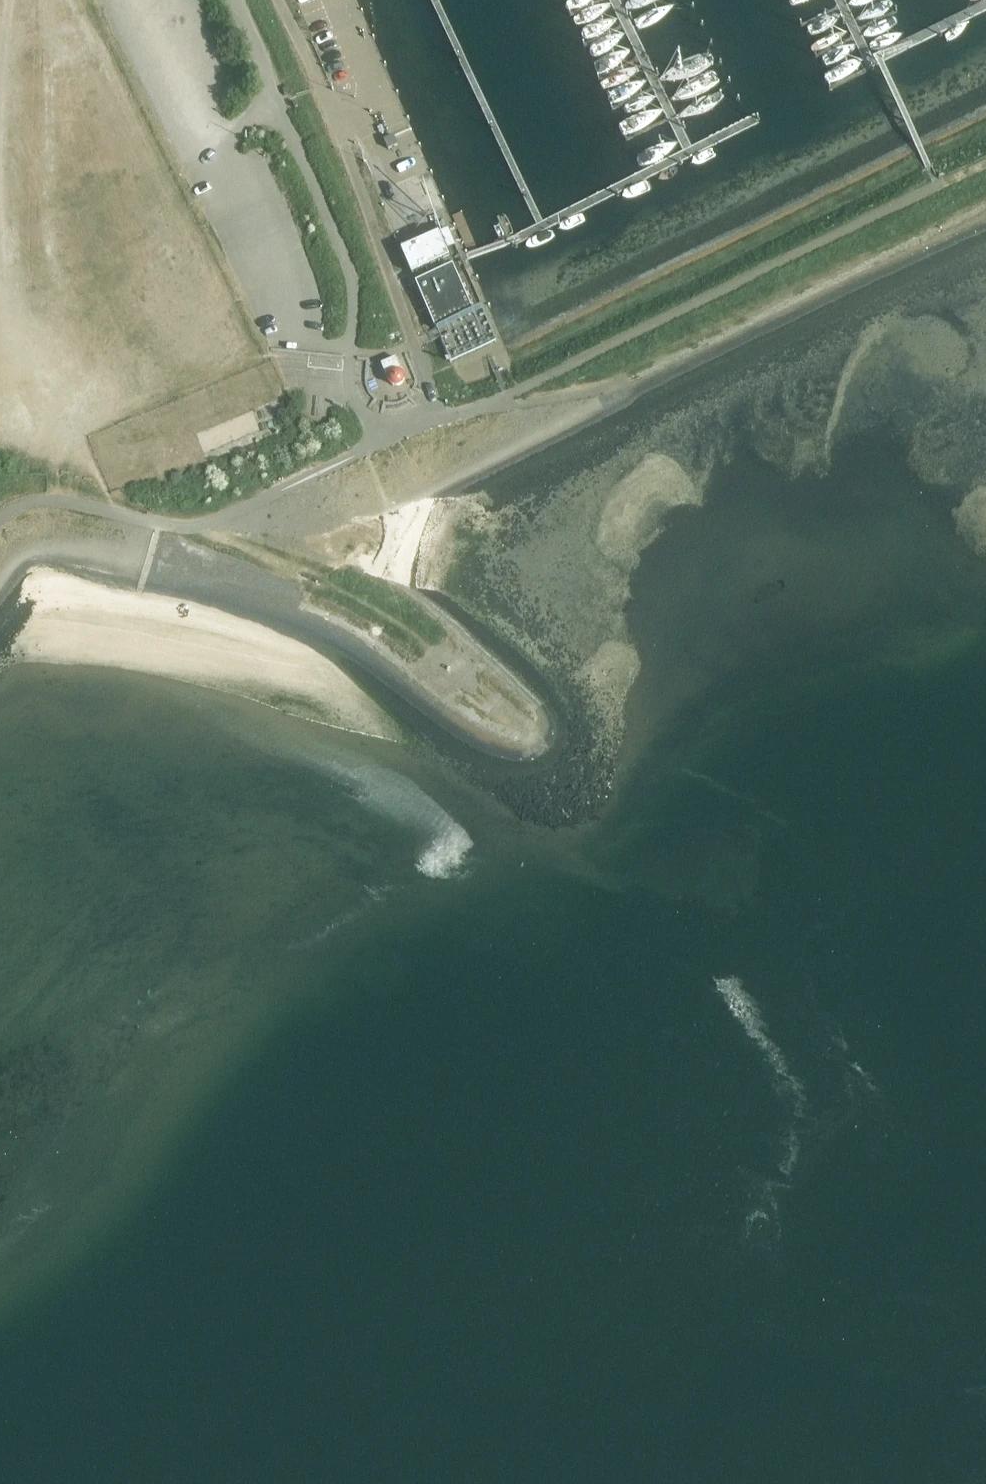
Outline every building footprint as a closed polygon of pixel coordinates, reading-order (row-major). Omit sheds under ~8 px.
[(402,250),(410,270),(412,273),(412,274),(413,274),(449,258),(439,235),(402,250)] [(436,332),(475,315),(454,268),(415,285),(436,332)] [(436,332),(449,361),(495,340),(482,312),(475,315),(436,332)] [(398,356),(382,363),(389,381),(392,384),(396,386),(401,385),(404,382),(406,380),(407,376),(406,373),(398,356)]
